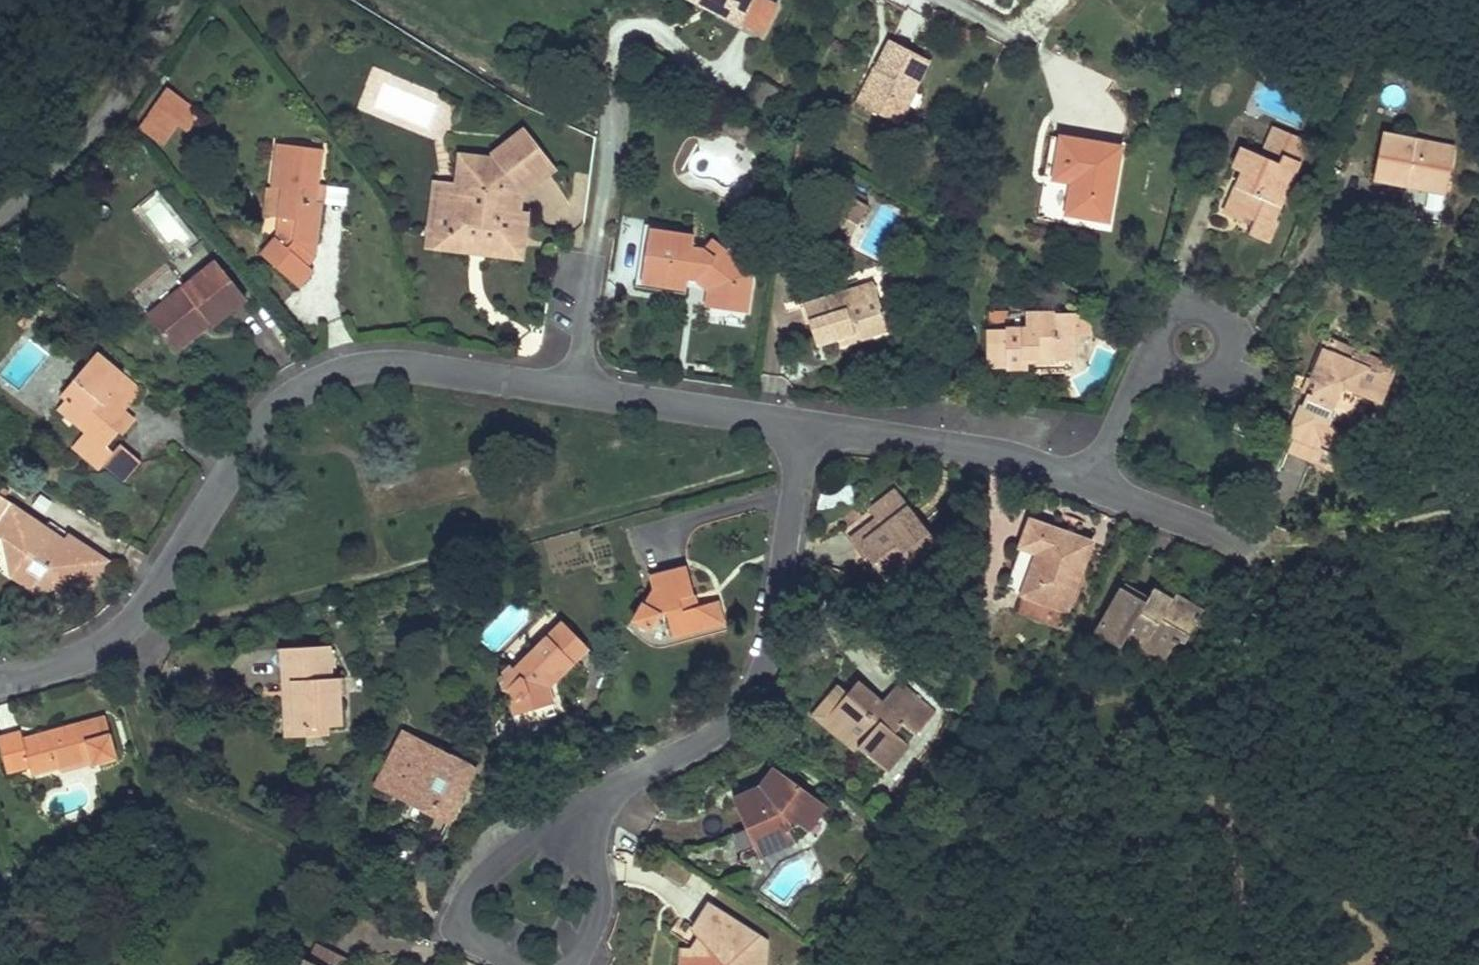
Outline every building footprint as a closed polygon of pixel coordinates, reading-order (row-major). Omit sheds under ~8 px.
[(718,0),(697,0),(721,13),(725,4),(718,0)] [(725,4),(721,13),(761,34),(777,6),(766,0),(718,0),(725,4)] [(902,125),(935,63),(892,41),(878,68),(887,73),(869,108),(902,125)] [(887,73),(878,68),(859,102),(869,108),(887,73)] [(177,121),(189,105),(169,90),(157,106),(177,121)] [(200,113),(189,105),(177,121),(189,129),(200,113)] [(177,121),(157,106),(143,126),(161,143),(177,121)] [(1275,127),(1266,147),(1288,156),(1298,136),(1275,127)] [(467,248),(469,237),(480,239),(480,243),(487,250),(497,252),(505,246),(506,237),(522,239),(526,214),(518,212),(521,192),(552,169),(523,132),(487,160),(477,159),(468,166),(467,176),(474,178),(472,187),(465,193),(462,206),(456,211),(433,207),(430,229),(439,237),(446,238),(451,246),(467,248)] [(1373,178),(1390,181),(1407,185),(1409,177),(1448,184),(1455,148),(1383,133),(1373,178)] [(1073,182),(1055,179),(1062,137),(1051,136),(1038,219),(1107,230),(1108,221),(1068,214),(1073,182)] [(1246,190),(1236,187),(1225,213),(1244,221),(1246,216),(1255,220),(1252,225),(1248,234),(1269,242),(1278,220),(1275,218),(1308,141),(1298,136),(1288,156),(1288,158),(1282,155),(1279,164),(1242,149),(1233,168),(1242,172),(1252,176),(1246,190)] [(1073,182),(1068,214),(1108,221),(1121,148),(1062,137),(1055,179),(1073,182)] [(315,258),(323,203),(317,202),(319,184),(324,150),(280,144),(273,188),(289,190),(288,199),(283,198),(280,217),(278,238),(263,254),(299,288),(315,271),(308,265),(315,258)] [(467,176),(468,166),(477,159),(462,157),(458,184),(438,181),(433,207),(456,211),(462,206),(465,193),(472,187),(474,178),(467,176)] [(1242,172),(1236,187),(1246,190),(1252,176),(1242,172)] [(1409,177),(1407,185),(1446,193),(1448,184),(1409,177)] [(326,203),(328,185),(319,184),(317,202),(323,203),(326,203)] [(289,190),(273,188),(268,187),(265,215),(280,217),(283,198),(288,199),(289,190)] [(160,196),(139,213),(165,245),(186,228),(160,196)] [(1246,216),(1244,221),(1252,225),(1255,220),(1246,216)] [(439,237),(430,229),(429,243),(451,246),(446,238),(439,237)] [(649,229),(641,281),(687,289),(687,287),(688,279),(697,280),(707,289),(705,306),(746,312),(751,272),(722,248),(712,259),(702,249),(698,254),(692,253),(694,242),(695,237),(649,229)] [(469,237),(467,248),(487,250),(480,243),(480,239),(469,237)] [(506,237),(505,246),(497,252),(520,255),(522,239),(506,237)] [(702,249),(712,259),(722,248),(711,239),(702,249)] [(698,254),(702,249),(694,242),(692,253),(698,254)] [(198,327),(208,319),(212,323),(213,325),(248,299),(218,261),(149,315),(176,351),(201,331),(198,327)] [(688,279),(687,287),(707,289),(697,280),(688,279)] [(877,296),(873,283),(842,294),(846,306),(877,296)] [(804,305),(816,345),(839,338),(854,333),(856,339),(888,329),(877,296),(846,306),(842,294),(804,305)] [(31,309),(25,316),(31,322),(38,315),(31,309)] [(989,368),(1027,369),(1027,361),(1027,356),(1037,356),(1037,361),(1073,361),(1073,334),(1073,313),(1026,313),(1027,328),(989,328),(989,368)] [(989,328),(1027,328),(1026,313),(989,313),(989,328)] [(1073,313),(1073,334),(1091,335),(1091,327),(1083,313),(1073,313)] [(25,316),(18,323),(26,329),(31,322),(25,316)] [(198,327),(201,331),(212,323),(208,319),(198,327)] [(839,338),(841,344),(856,339),(854,333),(839,338)] [(1345,388),(1379,403),(1395,368),(1329,340),(1311,381),(1317,384),(1312,395),(1307,393),(1290,433),(1295,435),(1298,430),(1321,439),(1320,440),(1332,445),(1339,430),(1328,425),(1345,388)] [(135,420),(124,412),(121,409),(119,413),(107,403),(113,397),(119,403),(133,402),(142,390),(98,353),(64,393),(71,398),(88,414),(80,425),(87,430),(74,445),(101,468),(104,465),(126,482),(142,463),(120,444),(114,452),(107,447),(120,432),(124,435),(135,420)] [(121,409),(124,412),(133,402),(119,403),(113,397),(107,403),(119,413),(121,409)] [(71,398),(62,409),(80,425),(88,414),(71,398)] [(1288,451),(1311,462),(1318,446),(1320,440),(1321,439),(1298,430),(1295,435),(1288,451)] [(1334,472),(1341,456),(1318,446),(1311,462),(1334,472)] [(846,529),(885,580),(935,542),(895,491),(846,529)] [(6,541),(27,555),(20,566),(24,582),(36,590),(71,584),(87,594),(109,561),(70,536),(66,541),(62,548),(44,536),(47,529),(0,498),(0,526),(1,527),(0,528),(0,537),(6,541)] [(1031,519),(1021,547),(1039,554),(1023,595),(1063,609),(1067,610),(1093,543),(1031,519)] [(62,548),(66,541),(47,529),(44,536),(62,548)] [(6,541),(13,574),(24,582),(20,566),(27,555),(6,541)] [(649,576),(650,581),(652,585),(634,619),(649,628),(661,608),(666,610),(672,636),(724,624),(717,600),(697,605),(692,606),(689,595),(694,594),(687,566),(649,576)] [(1150,596),(1127,582),(1123,590),(1146,604),(1150,596)] [(1097,631),(1122,645),(1126,637),(1146,649),(1151,640),(1172,652),(1179,640),(1185,644),(1204,610),(1192,604),(1186,613),(1171,604),(1173,601),(1154,589),(1150,596),(1146,604),(1123,590),(1097,631)] [(689,595),(692,606),(697,605),(694,594),(689,595)] [(1056,625),(1063,609),(1023,595),(1017,611),(1056,625)] [(1186,613),(1192,604),(1177,595),(1173,601),(1171,604),(1186,613)] [(504,691),(506,691),(508,690),(516,716),(554,705),(549,689),(589,648),(564,623),(515,670),(511,666),(500,677),(504,691)] [(1167,660),(1172,652),(1151,640),(1146,649),(1167,660)] [(339,691),(338,679),(338,677),(331,678),(331,671),(330,646),(283,648),(285,682),(294,681),(296,727),(328,725),(341,724),(339,691)] [(329,735),(328,725),(296,727),(294,681),(285,682),(287,737),(329,735)] [(840,734),(863,754),(865,752),(886,770),(909,746),(897,734),(905,724),(917,735),(936,713),(908,691),(890,711),(882,704),(858,684),(847,696),(834,710),(850,723),(840,734)] [(908,691),(900,684),(882,704),(890,711),(908,691)] [(863,754),(840,734),(850,723),(834,710),(847,696),(838,688),(813,717),(859,758),(863,754)] [(90,758),(92,767),(118,760),(107,716),(24,740),(22,732),(0,737),(0,743),(8,772),(31,766),(33,773),(59,766),(57,757),(88,749),(90,758)] [(418,740),(404,733),(401,738),(415,746),(416,743),(418,740)] [(418,740),(416,743),(415,746),(401,738),(379,781),(392,788),(390,793),(449,823),(463,796),(458,794),(464,783),(467,777),(458,772),(463,763),(418,740)] [(90,758),(88,749),(57,757),(59,766),(90,758)] [(458,794),(463,796),(476,771),(463,763),(458,772),(467,777),(464,783),(458,794)] [(771,786),(781,772),(774,767),(762,785),(766,785),(771,786)] [(795,795),(801,787),(781,772),(771,786),(766,785),(762,785),(758,787),(757,792),(758,796),(737,805),(754,848),(791,832),(789,827),(796,822),(799,825),(812,807),(795,795)] [(390,793),(392,788),(379,781),(376,787),(390,793)] [(758,787),(734,798),(737,805),(758,796),(757,792),(758,787)] [(801,787),(795,795),(812,807),(799,825),(808,831),(826,806),(801,787)] [(758,857),(795,840),(791,832),(754,848),(758,857)] [(768,942),(710,905),(695,930),(707,941),(700,954),(685,951),(683,964),(766,964),(768,942)] [(312,964),(350,964),(352,962),(319,946),(310,964),(312,964)]
